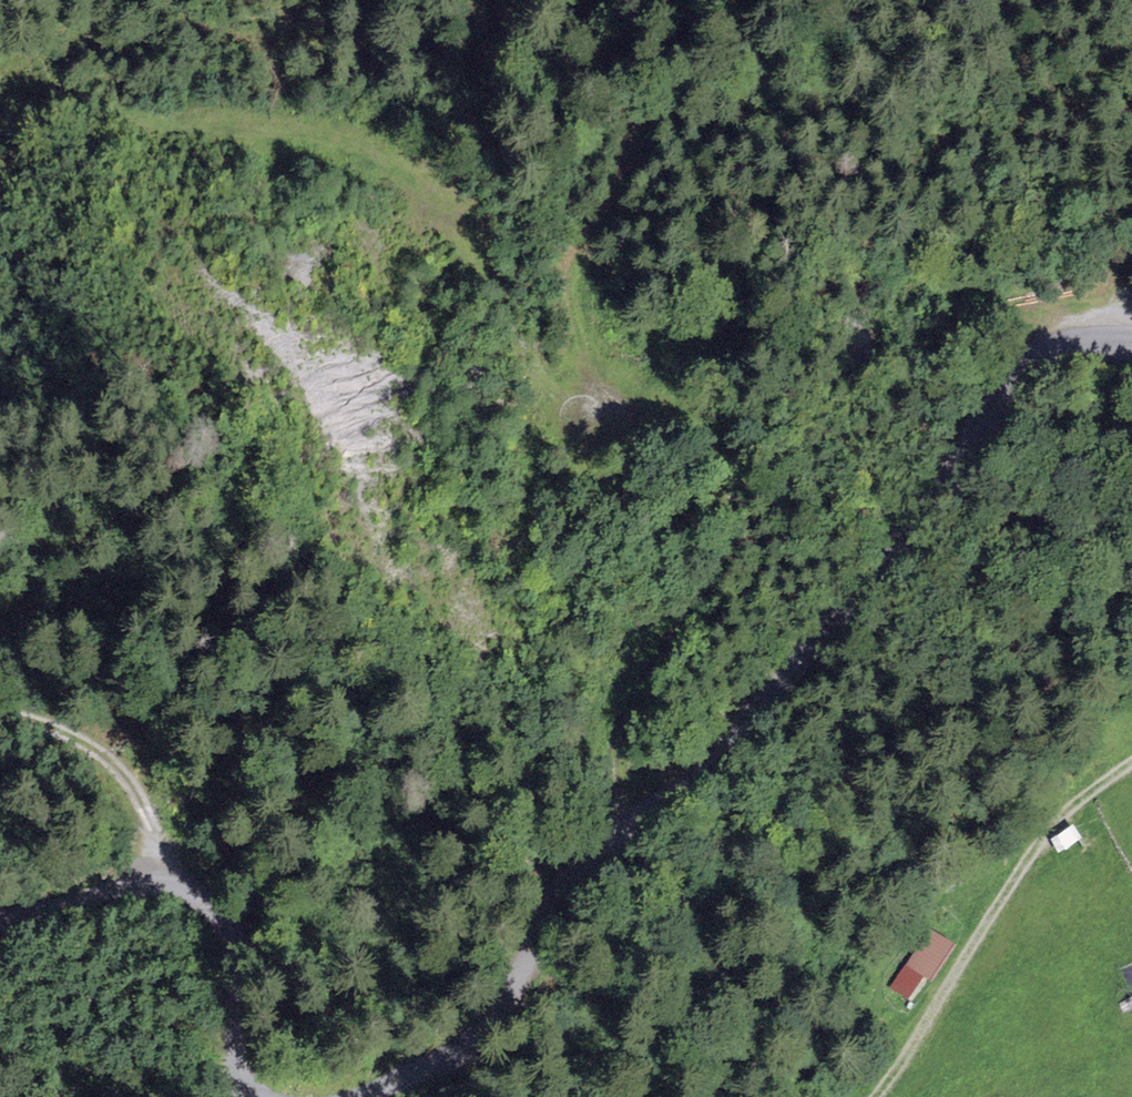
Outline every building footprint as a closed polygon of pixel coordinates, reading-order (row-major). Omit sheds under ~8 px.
[(1059,839),(1065,849),(1068,847),(1078,840),(1081,838),(1074,829),(1059,839)] [(949,946),(930,933),(893,990),(908,999),(924,976),(928,979),(949,946)]
